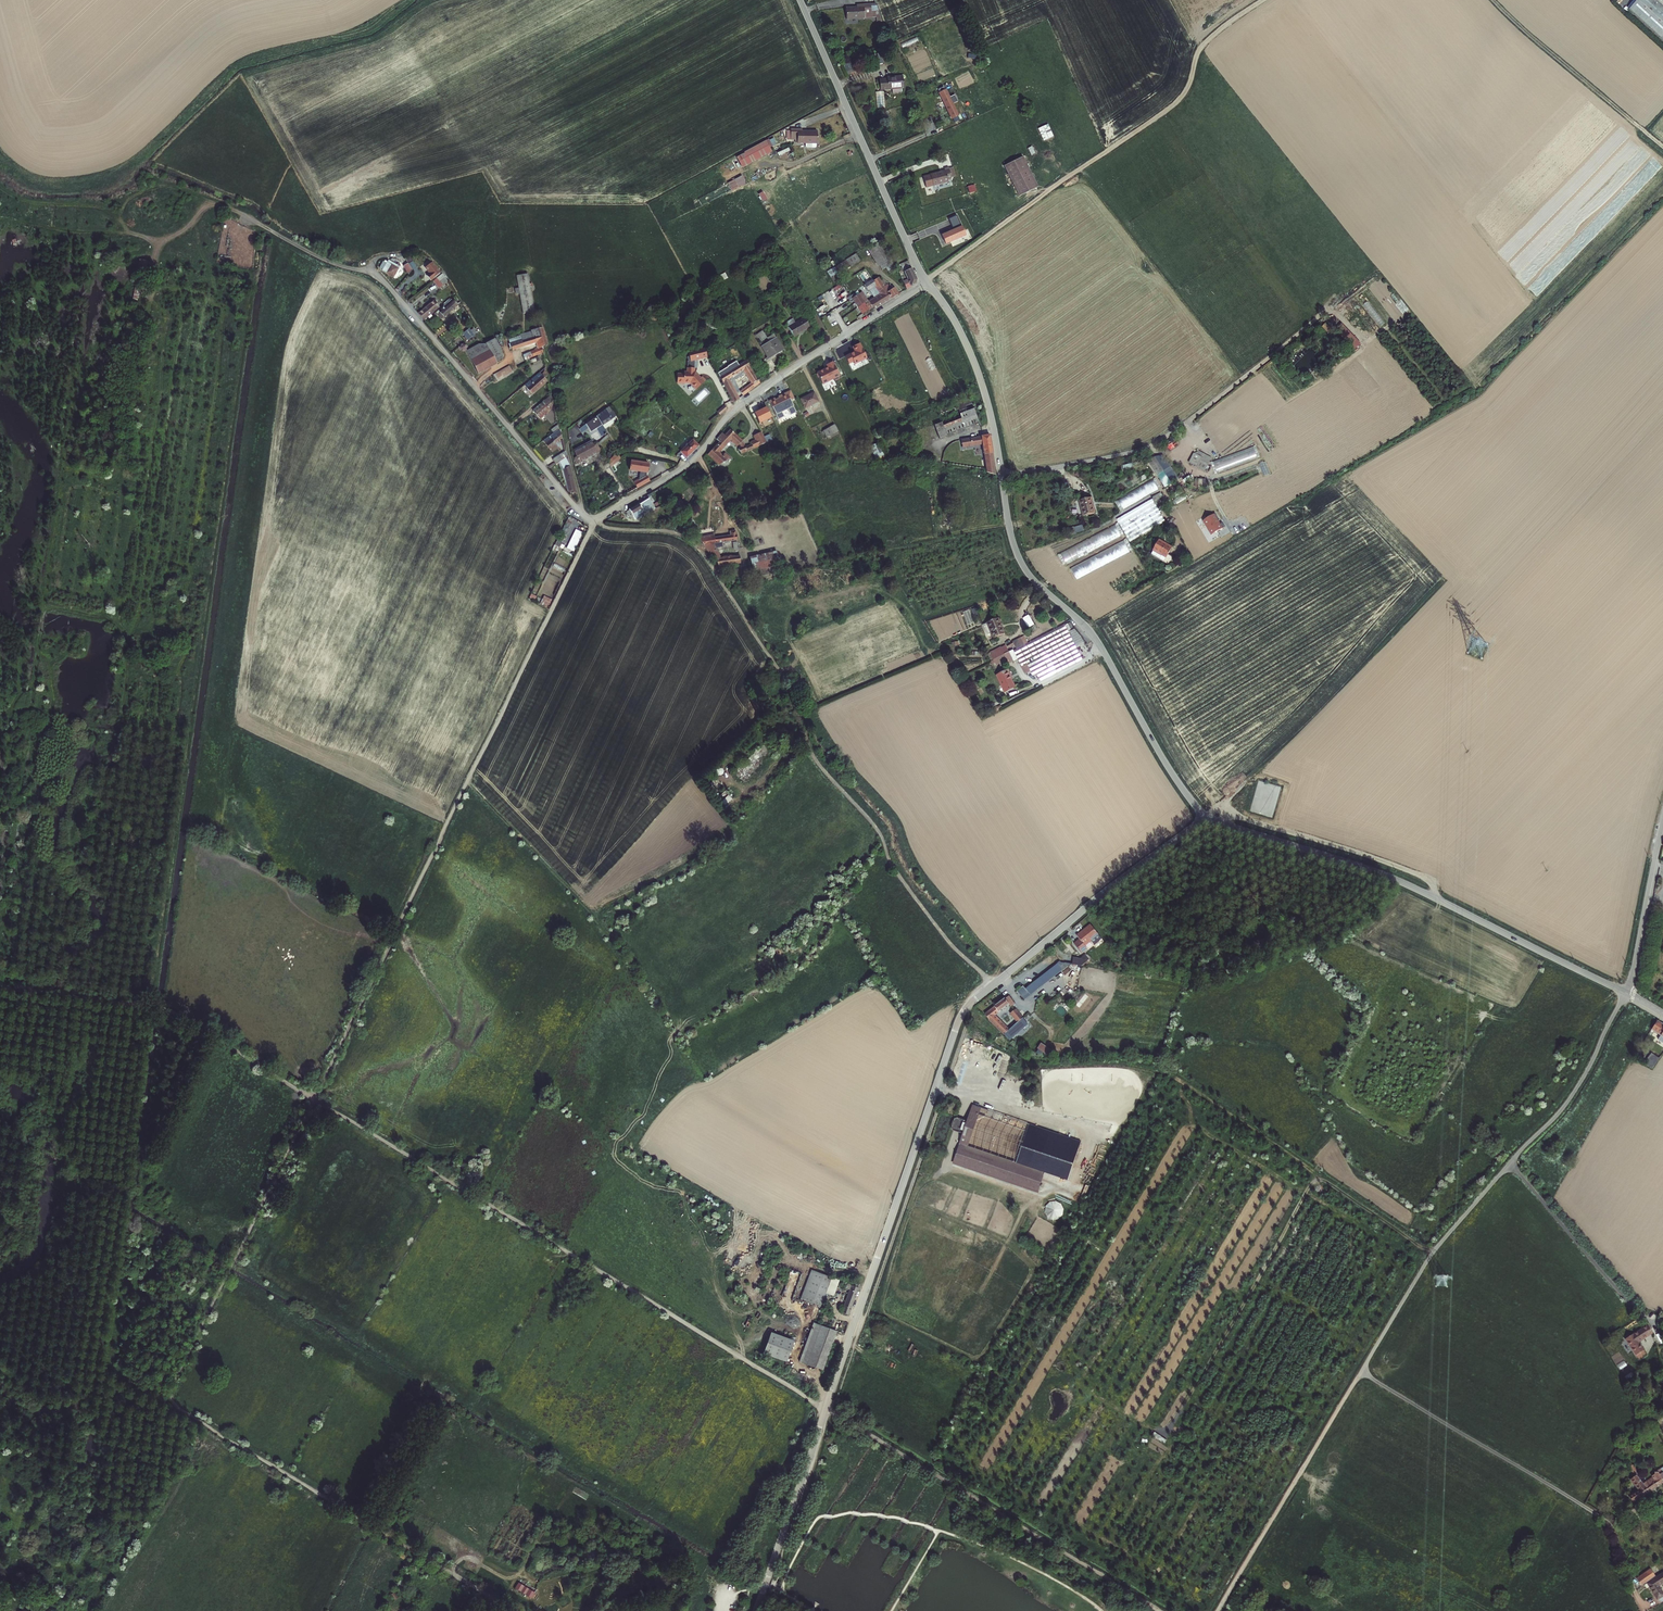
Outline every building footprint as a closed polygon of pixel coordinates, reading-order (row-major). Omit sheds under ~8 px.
[(1631,12),(1662,40),(1662,0),(1642,0),(1631,12)] [(856,7),(845,7),(846,19),(871,18),(870,4),(856,4),(856,7)] [(848,62),(842,65),(846,71),(851,69),(848,62)] [(886,78),(878,79),(879,89),(891,87),(891,92),(901,91),(900,87),(902,86),(901,74),(886,76),(886,78)] [(936,88),(930,91),(943,119),(949,116),(936,88)] [(948,88),(940,92),(953,119),(961,116),(948,88)] [(1039,128),(1044,140),(1055,135),(1049,123),(1039,128)] [(818,129),(802,128),(802,126),(797,126),(797,128),(790,128),(790,137),(797,137),(797,140),(817,141),(818,129)] [(745,150),(746,152),(739,156),(744,165),(752,161),(749,157),(770,145),(766,139),(745,150)] [(1038,187),(1024,157),(1005,166),(1019,196),(1038,187)] [(944,168),(921,174),(924,185),(947,179),(946,177),(950,176),(948,165),(943,166),(944,168)] [(744,175),(729,181),(732,190),(747,184),(744,175)] [(968,186),(971,192),(978,190),(976,183),(968,186)] [(764,191),(760,193),(764,201),(769,199),(764,191)] [(965,236),(961,227),(957,215),(949,219),(953,230),(942,235),(946,245),(965,236)] [(869,247),(881,270),(892,264),(884,247),(886,246),(883,240),(869,247)] [(418,249),(413,254),(421,261),(425,256),(418,249)] [(857,253),(834,266),(838,273),(861,260),(857,253)] [(139,269),(148,270),(149,259),(140,258),(139,269)] [(428,271),(425,274),(429,279),(439,271),(430,260),(423,266),(428,271)] [(907,260),(900,264),(907,280),(902,284),(905,289),(916,283),(917,279),(913,268),(912,269),(907,260)] [(378,270),(392,277),(397,269),(398,269),(398,268),(396,267),(397,266),(388,261),(387,263),(383,261),(378,270)] [(406,263),(402,266),(407,275),(411,272),(406,263)] [(528,273),(517,275),(519,287),(515,288),(516,294),(520,293),(523,313),(534,311),(528,273)] [(437,274),(430,280),(436,287),(443,281),(437,274)] [(880,296),(882,294),(886,302),(897,295),(893,288),(890,290),(887,285),(884,288),(878,278),(871,282),(880,296)] [(882,294),(880,296),(868,303),(861,292),(850,299),(861,315),(871,308),(873,311),(886,302),(882,294)] [(446,299),(431,312),(433,315),(435,313),(438,317),(453,304),(449,300),(448,301),(446,299)] [(431,300),(416,313),(422,319),(436,306),(431,300)] [(1381,326),(1385,323),(1369,301),(1365,304),(1381,326)] [(799,314),(783,323),(792,339),(808,329),(799,314)] [(529,331),(506,339),(509,349),(537,340),(539,346),(531,349),(531,350),(520,355),(521,359),(541,352),(542,346),(545,343),(540,326),(529,330),(529,331)] [(467,328),(461,333),(466,339),(474,333),(473,332),(471,333),(467,328)] [(755,334),(760,342),(768,337),(764,329),(755,334)] [(762,345),(777,336),(775,333),(760,342),(762,345)] [(775,339),(758,349),(766,362),(782,352),(775,339)] [(478,343),(466,348),(474,370),(493,363),(492,361),(500,358),(493,341),(486,343),(478,343)] [(854,363),(867,358),(861,342),(853,346),(855,351),(845,355),(849,363),(854,361),(854,363)] [(704,350),(686,354),(688,361),(705,357),(704,350)] [(562,369),(554,373),(557,378),(575,372),(572,362),(569,360),(567,362),(568,369),(562,371),(562,369)] [(751,385),(740,394),(742,396),(758,383),(756,380),(755,382),(746,368),(748,367),(744,361),(737,367),(733,362),(716,373),(732,405),(738,399),(728,380),(741,372),(751,385)] [(829,367),(817,373),(822,384),(841,375),(835,361),(828,364),(829,367)] [(506,365),(489,373),(492,379),(509,372),(506,365)] [(545,379),(544,369),(522,386),(529,393),(545,379)] [(689,384),(695,391),(705,382),(701,378),(700,380),(697,377),(696,378),(693,375),(693,369),(685,369),(686,373),(682,373),(682,376),(676,376),(676,385),(689,384)] [(814,393),(800,400),(805,408),(812,404),(814,408),(818,406),(817,402),(818,401),(814,393)] [(549,394),(530,410),(534,415),(551,401),(549,394)] [(968,396),(937,409),(942,422),(934,425),(939,438),(979,422),(968,396)] [(795,413),(791,404),(787,406),(786,404),(780,407),(782,409),(775,413),(779,421),(795,413)] [(761,422),(774,417),(769,406),(756,411),(761,422)] [(723,407),(715,413),(718,416),(725,411),(723,407)] [(594,416),(603,429),(611,423),(611,420),(610,418),(612,417),(605,408),(594,416)] [(602,430),(603,429),(594,416),(576,429),(579,433),(585,429),(588,433),(593,429),(599,438),(605,434),(602,430)] [(827,436),(839,431),(836,424),(824,429),(827,436)] [(553,464),(546,468),(548,469),(566,457),(557,429),(541,442),(550,453),(556,448),(553,444),(558,439),(562,453),(551,461),(553,464)] [(742,449),(738,452),(740,454),(754,450),(754,453),(767,448),(763,438),(755,440),(757,444),(752,446),(753,447),(746,449),(745,447),(744,448),(743,445),(743,443),(730,431),(725,437),(723,436),(717,442),(719,444),(708,456),(720,467),(731,459),(729,457),(724,460),(718,455),(731,440),(738,447),(741,447),(742,449)] [(990,435),(981,436),(986,471),(995,474),(990,435)] [(699,446),(691,440),(687,445),(681,440),(678,443),(684,449),(680,452),(685,460),(699,446)] [(588,441),(571,451),(575,457),(572,459),(575,463),(588,455),(589,457),(598,452),(593,443),(590,445),(588,441)] [(871,445),(876,458),(884,455),(879,442),(871,445)] [(936,446),(903,448),(903,455),(936,453),(936,446)] [(1216,473),(1261,457),(1257,446),(1212,462),(1216,473)] [(611,460),(615,464),(622,457),(618,453),(611,460)] [(1201,457),(1196,455),(1190,464),(1204,471),(1207,465),(1199,460),(1201,457)] [(1153,457),(1147,460),(1156,475),(1169,467),(1164,456),(1153,457)] [(568,464),(566,459),(558,465),(567,491),(570,494),(574,493),(566,466),(568,464)] [(650,472),(651,462),(633,459),(631,470),(641,471),(640,480),(637,479),(636,484),(649,485),(650,472)] [(1261,463),(1263,475),(1270,474),(1268,462),(1261,463)] [(1118,499),(1124,509),(1159,488),(1153,478),(1118,499)] [(1151,499),(1117,520),(1130,542),(1165,521),(1153,502),(1162,497),(1159,493),(1151,498),(1151,499)] [(1090,496),(1078,500),(1082,516),(1094,512),(1090,496)] [(655,509),(649,499),(639,505),(645,515),(655,509)] [(645,515),(639,505),(638,504),(626,511),(630,518),(634,516),(637,520),(645,515)] [(1216,513),(1204,520),(1213,535),(1225,528),(1216,513)] [(566,535),(573,519),(569,518),(562,534),(566,535)] [(1083,524),(1070,528),(1072,534),(1085,530),(1083,524)] [(1065,559),(1067,563),(1122,535),(1116,525),(1092,537),(1059,553),(1062,560),(1065,559)] [(575,551),(584,532),(576,528),(568,548),(575,551)] [(714,557),(718,566),(739,562),(734,530),(728,531),(729,535),(713,537),(713,535),(696,537),(712,558),(714,557)] [(1158,540),(1150,554),(1157,558),(1159,553),(1166,557),(1172,547),(1158,540)] [(1077,577),(1131,552),(1126,541),(1072,566),(1077,577)] [(767,559),(749,562),(751,569),(768,566),(767,559)] [(748,578),(740,580),(742,587),(750,584),(748,578)] [(535,586),(532,593),(538,595),(540,588),(535,586)] [(545,595),(541,603),(550,606),(553,598),(545,595)] [(998,618),(982,625),(986,634),(990,633),(992,638),(1004,633),(998,618)] [(1065,625),(1014,651),(1025,674),(1030,671),(1033,676),(1037,674),(1040,681),(1082,660),(1065,625)] [(1008,645),(1010,651),(1017,648),(1014,643),(1008,645)] [(1004,647),(991,654),(996,665),(1006,660),(1008,663),(1013,661),(1008,651),(1007,652),(1004,647)] [(1008,670),(997,675),(1004,692),(1015,687),(1010,676),(1008,670)] [(721,795),(727,803),(732,799),(727,791),(721,795)] [(1089,925),(1076,935),(1079,939),(1074,944),(1081,953),(1086,948),(1085,946),(1098,936),(1089,925)] [(1085,955),(1074,964),(1081,966),(1089,961),(1085,955)] [(1074,981),(1059,962),(1026,988),(1041,1007),(1048,1001),(1050,1002),(1052,1000),(1054,1002),(1059,998),(1056,995),(1074,981)] [(1023,987),(1016,992),(1022,999),(1028,994),(1023,987)] [(1008,996),(986,1014),(1012,1045),(1019,1039),(1015,1034),(1028,1024),(1016,1009),(1011,1014),(1018,1023),(1012,1028),(1008,1024),(1005,1026),(996,1015),(1009,1004),(1011,1007),(1015,1004),(1008,996)] [(1657,1021),(1650,1030),(1662,1038),(1662,1025),(1657,1021)] [(1048,1032),(1037,1025),(1027,1041),(1047,1055),(1052,1051),(1041,1043),(1048,1032)] [(1660,1047),(1653,1055),(1651,1054),(1644,1063),(1651,1068),(1662,1052),(1662,1049),(1660,1047)] [(1052,1136),(969,1108),(949,1166),(1033,1195),(1052,1136)] [(1047,1201),(1047,1218),(1064,1218),(1064,1201),(1047,1201)] [(810,1270),(799,1300),(819,1308),(831,1278),(810,1270)] [(858,1284),(849,1281),(848,1284),(846,1284),(845,1288),(839,1286),(837,1293),(847,1296),(841,1312),(848,1314),(858,1284)] [(843,1333),(846,1323),(827,1317),(829,1311),(825,1309),(820,1325),(843,1333)] [(835,1332),(812,1324),(799,1361),(821,1369),(835,1332)] [(1652,1333),(1646,1325),(1625,1340),(1636,1356),(1650,1346),(1647,1341),(1644,1343),(1642,1340),(1652,1333)] [(789,1361),(796,1339),(773,1332),(766,1354),(789,1361)] [(1643,1482),(1648,1491),(1662,1482),(1662,1472),(1660,1468),(1656,1470),(1657,1472),(1651,1475),(1652,1477),(1643,1482)] [(1632,1501),(1648,1491),(1643,1482),(1637,1476),(1632,1478),(1638,1490),(1629,1495),(1632,1501)] [(581,1488),(578,1494),(588,1500),(591,1494),(581,1488)] [(1637,1579),(1641,1586),(1647,1582),(1656,1598),(1662,1594),(1662,1593),(1658,1585),(1662,1582),(1662,1572),(1656,1576),(1652,1570),(1637,1579)] [(530,1589),(514,1580),(511,1585),(527,1595),(530,1589)]
